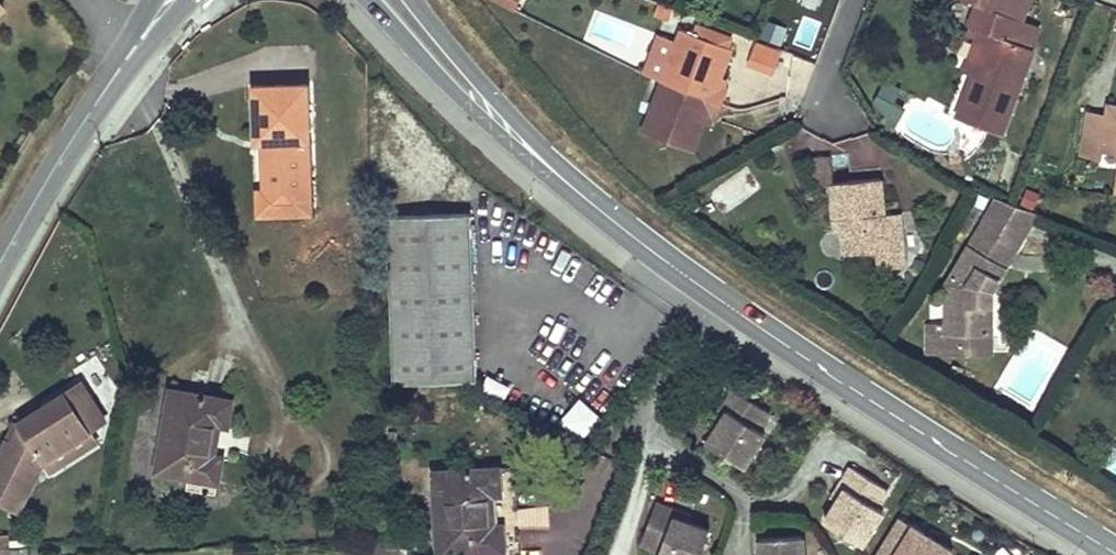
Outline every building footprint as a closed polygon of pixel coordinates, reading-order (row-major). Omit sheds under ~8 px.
[(515,11),(521,0),(492,0),(515,11)] [(946,22),(965,28),(972,5),(956,0),(952,0),(946,22)] [(978,3),(969,27),(988,34),(956,117),(1002,135),(1033,51),(1012,43),(1022,20),(1024,21),(1031,0),(970,0),(978,3)] [(1024,21),(1022,20),(1012,43),(1033,51),(1042,29),(1024,21)] [(767,21),(761,38),(781,46),(787,29),(767,21)] [(736,50),(682,28),(641,134),(692,155),(698,139),(704,125),(707,118),(713,120),(719,122),(730,92),(725,90),(720,88),(723,80),(731,60),(736,50)] [(777,65),(782,52),(760,43),(755,57),(777,65)] [(310,193),(306,79),(252,80),(254,137),(261,136),(271,136),(272,147),(262,159),(263,184),(272,194),(310,193)] [(728,83),(723,80),(720,88),(725,90),(728,83)] [(901,91),(883,84),(873,110),(898,127),(906,109),(895,104),(901,91)] [(1110,105),(1108,116),(1090,113),(1081,155),(1099,158),(1101,148),(1115,150),(1115,106),(1110,105)] [(713,120),(707,118),(704,125),(710,127),(713,120)] [(272,147),(271,136),(261,136),(262,159),(272,147)] [(831,156),(810,157),(812,183),(828,182),(834,181),(831,156)] [(881,212),(878,177),(856,179),(834,181),(828,182),(831,218),(839,217),(842,252),(875,248),(891,246),(889,212),(881,212)] [(310,193),(272,194),(263,184),(255,185),(256,212),(311,210),(310,193)] [(1015,206),(997,199),(986,218),(1024,241),(1039,215),(1015,206)] [(903,264),(897,211),(889,212),(891,246),(875,248),(877,266),(903,264)] [(477,381),(469,213),(386,217),(393,384),(477,381)] [(929,322),(930,351),(960,351),(960,333),(994,334),(994,304),(988,304),(988,291),(994,291),(1011,263),(1024,241),(986,218),(948,284),(948,323),(929,322)] [(994,334),(960,333),(960,351),(996,352),(996,334),(994,334)] [(17,511),(46,461),(89,430),(105,419),(80,383),(22,421),(24,424),(14,440),(9,437),(0,453),(0,501),(17,511)] [(753,402),(733,390),(722,408),(728,411),(719,425),(707,444),(744,467),(766,434),(760,430),(771,413),(753,402)] [(232,401),(170,391),(156,471),(218,482),(232,401)] [(584,442),(600,414),(575,399),(559,427),(584,442)] [(728,411),(722,408),(713,422),(719,425),(728,411)] [(14,440),(24,424),(22,421),(16,426),(9,437),(14,440)] [(89,430),(46,461),(51,468),(95,437),(89,430)] [(888,490),(851,467),(839,485),(845,489),(836,503),(825,522),(862,545),(883,511),(878,508),(888,490)] [(433,472),(438,554),(473,553),(473,554),(504,554),(502,526),(493,526),(490,494),(500,493),(498,468),(433,472)] [(845,489),(839,485),(831,499),(836,503),(845,489)] [(656,504),(641,545),(660,552),(659,554),(701,554),(710,531),(689,523),(674,518),(676,511),(656,504)] [(691,517),(676,511),(674,518),(689,523),(691,517)] [(876,554),(951,554),(953,552),(899,518),(876,554)] [(804,535),(760,538),(761,554),(805,554),(804,535)]
